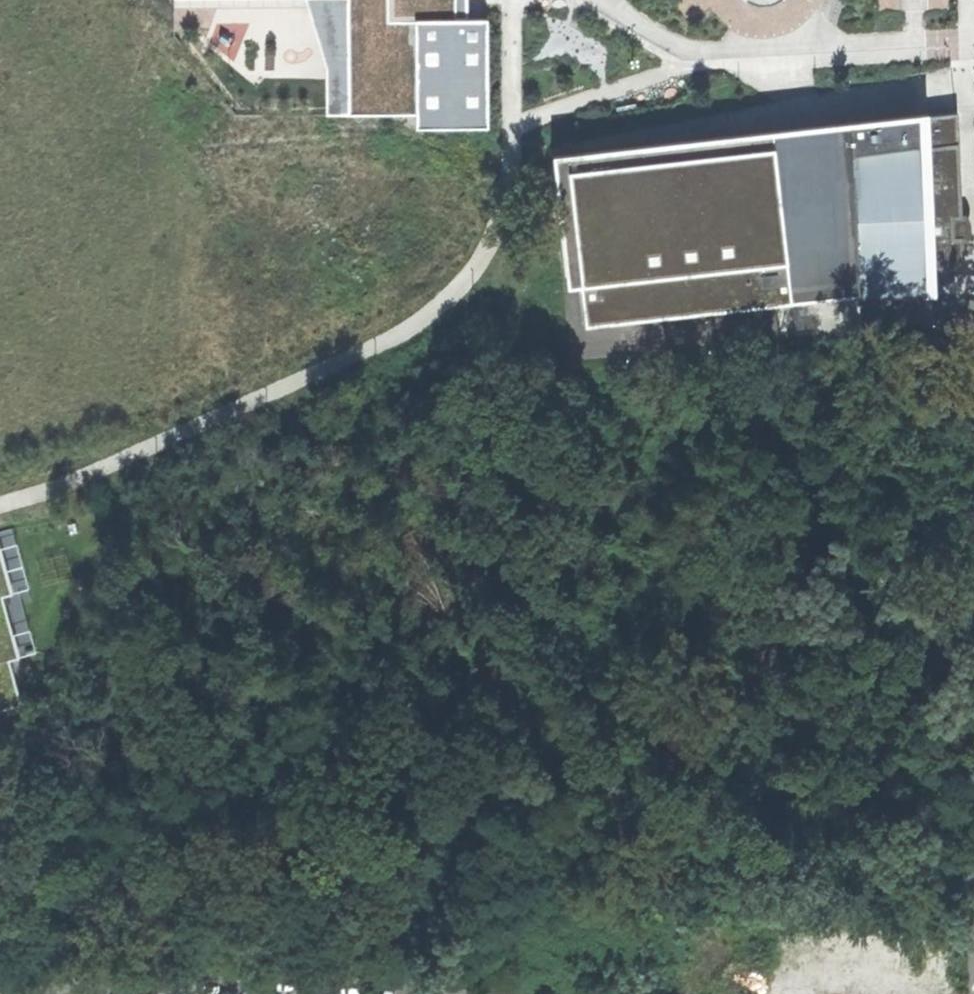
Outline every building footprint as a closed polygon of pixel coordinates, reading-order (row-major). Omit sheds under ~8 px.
[(413,114),(413,126),(485,125),(485,19),(465,19),(465,0),(344,0),(345,114),(413,114)] [(961,228),(957,114),(550,156),(565,286),(577,284),(584,324),(857,293),(857,299),(932,296),(931,271),(962,271),(961,228)] [(0,530),(0,708),(24,703),(13,656),(31,652),(3,529),(0,530)]
